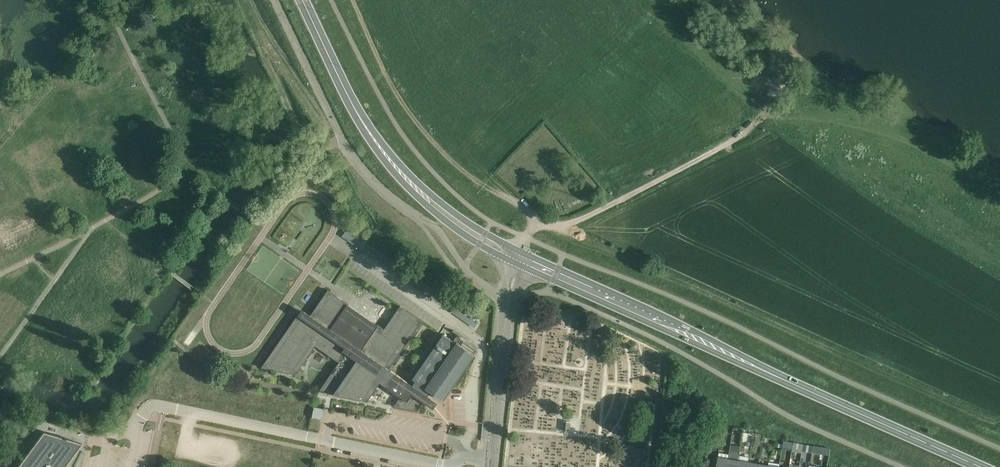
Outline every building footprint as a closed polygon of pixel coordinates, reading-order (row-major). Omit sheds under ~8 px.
[(348,229),(342,237),(358,248),(363,240),(348,229)] [(299,315),(262,368),(289,373),(289,374),(294,374),(298,375),(299,374),(298,374),(317,347),(339,362),(333,371),(331,370),(326,376),(329,378),(320,390),(319,390),(319,391),(369,401),(369,400),(372,395),(375,396),(379,390),(377,388),(381,383),(401,396),(394,407),(417,411),(424,402),(424,401),(427,403),(430,398),(428,396),(431,391),(433,393),(444,400),(451,389),(463,373),(475,355),(474,354),(476,350),(457,337),(454,342),(444,335),(413,379),(410,383),(390,369),(395,361),(398,362),(402,356),(400,355),(412,337),(414,338),(419,332),(416,331),(423,321),(400,305),(399,306),(400,307),(385,329),(378,325),(378,326),(377,327),(348,306),(348,305),(349,306),(350,305),(329,290),(311,316),(309,314),(306,319),(299,315)] [(94,379),(92,378),(86,387),(87,388),(93,388),(96,384),(94,379)] [(314,407),(312,417),(322,418),(323,408),(314,407)] [(82,444),(43,432),(17,466),(65,466),(82,444)] [(782,448),(792,450),(793,441),(783,439),(782,448)] [(830,454),(831,446),(803,443),(802,450),(830,454)] [(728,459),(729,454),(719,452),(716,466),(727,466),(728,459)] [(802,452),(801,456),(810,457),(810,464),(822,465),(822,461),(828,461),(828,453),(802,452)] [(739,460),(728,459),(727,466),(737,466),(739,460)]
